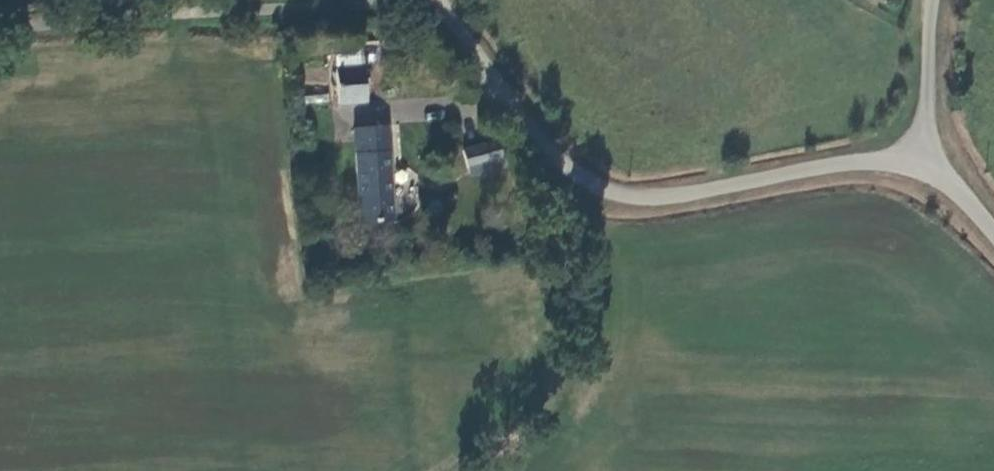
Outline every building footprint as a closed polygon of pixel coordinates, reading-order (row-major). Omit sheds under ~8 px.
[(338,87),(365,85),(360,51),(334,55),(338,87)] [(382,111),(348,113),(352,122),(353,132),(353,142),(359,208),(390,206),(382,111)] [(466,144),(467,174),(502,173),(502,143),(466,144)]
